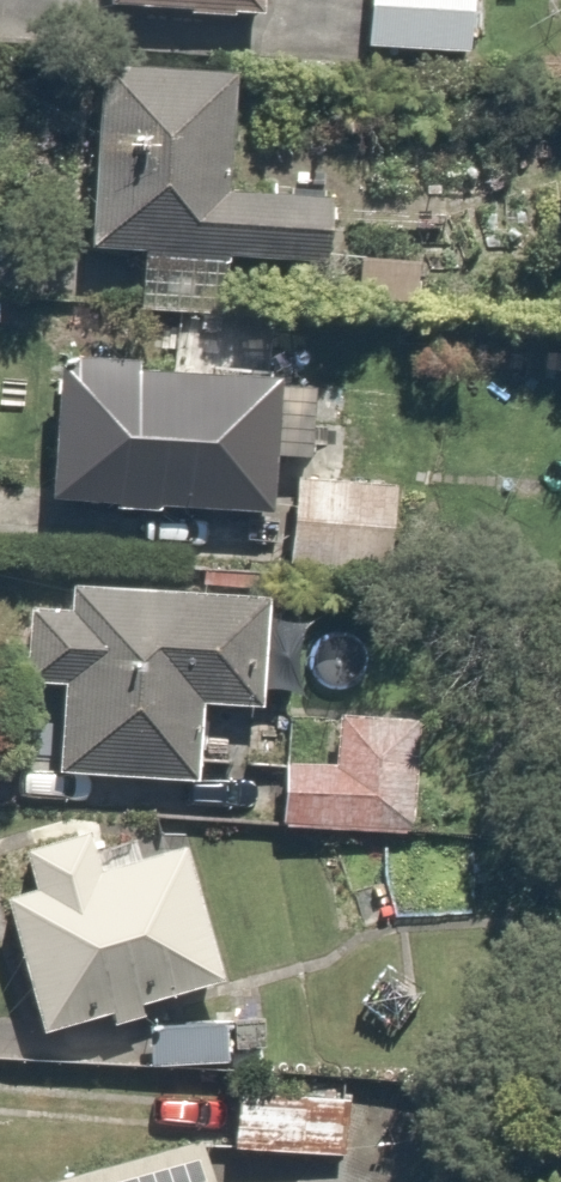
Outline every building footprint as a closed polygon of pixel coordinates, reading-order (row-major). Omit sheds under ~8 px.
[(343,42),(460,47),(462,0),(345,0),(343,42)] [(209,49),(67,45),(62,243),(123,244),(122,275),(215,278),(216,242),(300,245),(302,178),(205,175),(209,49)] [(278,497),(241,496),(243,445),(296,447),(299,370),(18,358),(13,489),(177,495),(174,555),(275,559),(278,497)] [(34,767),(176,775),(181,687),(235,690),(241,588),(14,575),(8,668),(40,670),(34,767)] [(312,751),(268,748),(263,815),(394,824),(402,707),(316,701),(312,751)] [(0,845),(0,846),(8,873),(0,875),(0,968),(15,1019),(191,969),(154,837),(78,859),(69,825),(0,845)] [(131,1013),(131,1056),(230,1057),(230,1013),(131,1013)] [(333,1088),(216,1081),(213,1141),(330,1147),(333,1088)] [(184,1133),(2,1181),(197,1181),(184,1133)]
